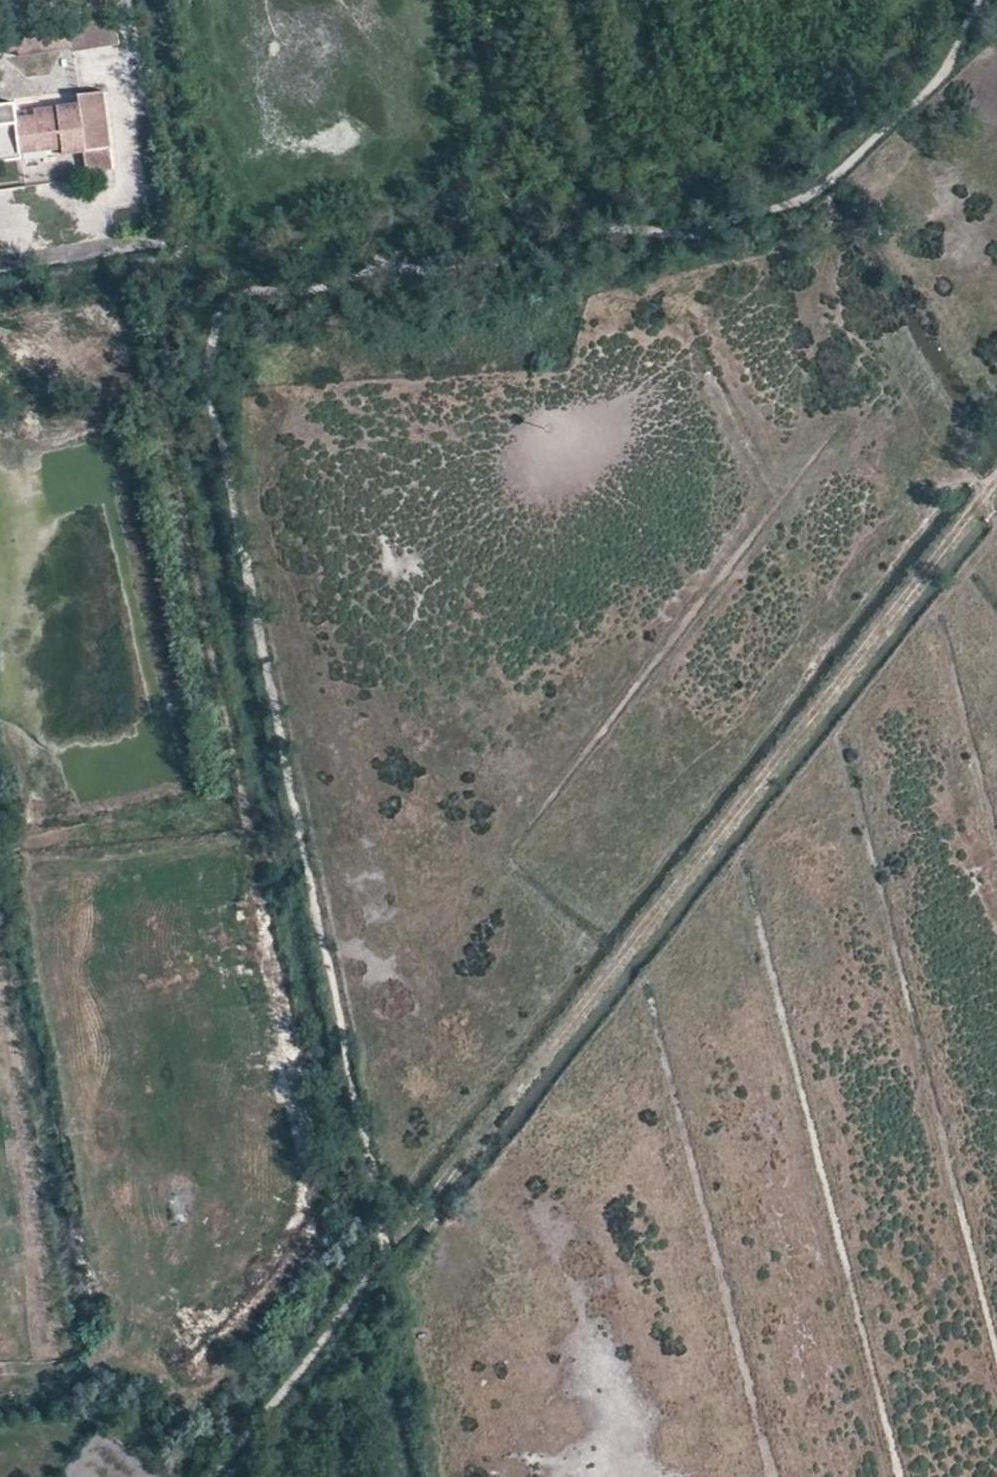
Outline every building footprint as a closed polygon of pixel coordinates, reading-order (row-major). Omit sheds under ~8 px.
[(109,147),(102,92),(76,96),(78,103),(30,109),(31,117),(14,119),(12,105),(0,107),(0,165),(18,162),(17,159),(61,153),(62,159),(85,157),(84,151),(109,147)] [(91,167),(112,164),(110,150),(89,153),(91,167)]
